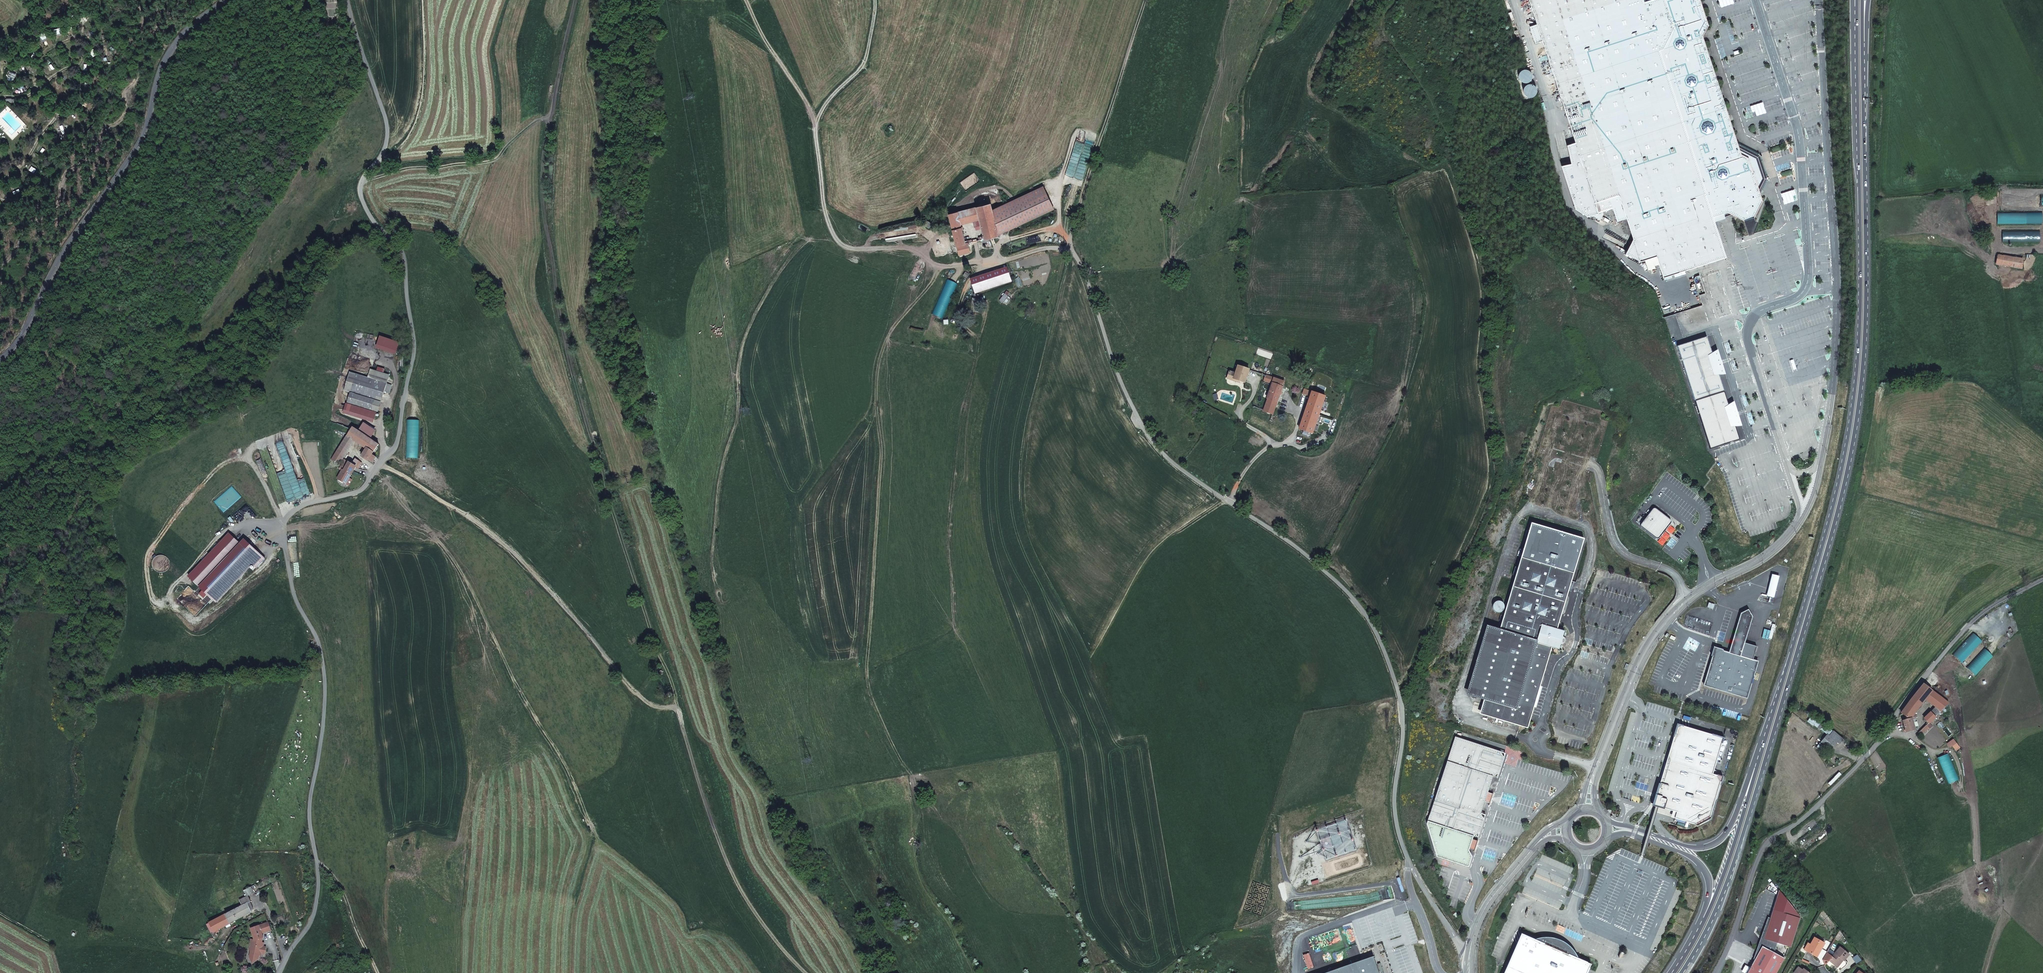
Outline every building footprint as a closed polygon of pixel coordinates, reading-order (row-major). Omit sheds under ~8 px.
[(1537,24),(1542,41),(1575,142),(1567,145),(1571,163),(1562,166),(1576,209),(1588,217),(1592,215),(1600,220),(1603,215),(1602,212),(1613,208),(1617,221),(1626,219),(1633,239),(1626,254),(1641,261),(1656,256),(1663,277),(1726,257),(1715,222),(1713,217),(1719,215),(1720,217),(1724,216),(1724,214),(1728,212),(1744,220),(1754,217),(1762,201),(1760,194),(1754,177),(1758,175),(1754,163),(1750,164),(1748,158),(1741,154),(1737,143),(1702,36),(1708,25),(1700,0),(1529,0),(1537,24)] [(1542,41),(1537,24),(1530,27),(1535,43),(1542,41)] [(1762,102),(1753,105),(1756,116),(1766,113),(1762,102)] [(1754,177),(1760,194),(1768,179),(1760,155),(1737,143),(1741,154),(1748,158),(1750,164),(1754,163),(1758,175),(1754,177)] [(992,209),(998,234),(1054,209),(1043,185),(992,209)] [(1794,201),(1793,196),(1796,195),(1794,190),(1781,194),(1785,204),(1794,201)] [(998,234),(992,209),(990,203),(977,207),(979,218),(984,238),(998,234)] [(961,222),(979,218),(977,207),(958,211),(961,222)] [(961,222),(958,211),(949,214),(957,245),(966,243),(961,222)] [(1996,264),(1998,264),(2021,269),(2023,260),(1998,255),(1996,264)] [(1006,267),(970,280),(975,293),(1010,281),(1006,267)] [(374,348),(393,354),(397,342),(379,335),(374,348)] [(1707,337),(1677,347),(1710,449),(1740,440),(1707,337)] [(1230,372),(1227,379),(1234,381),(1235,379),(1241,381),(1245,382),(1249,370),(1238,366),(1236,373),(1230,372)] [(374,369),(370,377),(383,381),(390,383),(392,375),(374,369)] [(346,390),(353,392),(353,390),(359,373),(352,371),(346,390)] [(353,390),(378,398),(378,395),(383,381),(370,377),(359,373),(353,390)] [(1284,382),(1266,376),(1265,380),(1272,383),(1267,399),(1268,399),(1264,410),(1273,414),(1284,382)] [(392,392),(395,385),(390,383),(383,381),(378,395),(385,397),(387,390),(392,392)] [(353,392),(350,401),(374,408),(378,398),(353,390),(353,392)] [(1312,434),(1325,397),(1304,390),(1302,394),(1310,397),(1299,429),(1312,434)] [(385,397),(378,395),(378,398),(374,408),(380,410),(385,397)] [(350,402),(347,409),(377,418),(379,411),(350,402)] [(405,458),(419,459),(421,420),(407,419),(405,458)] [(366,422),(361,431),(371,438),(377,429),(366,422)] [(373,454),(380,444),(371,438),(361,431),(355,426),(350,433),(349,435),(356,440),(365,446),(364,448),(367,450),(363,456),(369,460),(370,458),(374,461),(377,457),(373,454)] [(342,445),(341,446),(349,451),(356,440),(349,435),(342,445)] [(332,460),(346,467),(347,467),(351,461),(345,458),(349,451),(341,446),(332,460)] [(357,466),(351,461),(347,467),(340,480),(346,484),(356,467),(357,466)] [(1670,520),(1655,509),(1654,508),(1652,509),(1641,523),(1640,525),(1641,527),(1655,538),(1657,539),(1660,538),(1670,524),(1671,522),(1670,520)] [(1487,625),(1484,634),(1536,649),(1549,653),(1551,647),(1559,649),(1564,630),(1556,628),(1584,538),(1532,522),(1500,629),(1487,625)] [(231,533),(189,577),(218,604),(254,566),(257,569),(268,558),(247,539),(242,544),(231,533)] [(1767,596),(1774,598),(1779,576),(1772,575),(1767,596)] [(1752,617),(1741,613),(1729,653),(1722,651),(1722,652),(1719,654),(1714,656),(1713,656),(1706,681),(1709,687),(1743,697),(1748,694),(1756,666),(1753,660),(1757,647),(1744,643),(1752,617)] [(1536,649),(1484,634),(1468,687),(1473,696),(1491,701),(1487,715),(1521,725),(1530,720),(1549,653),(1536,649)] [(1926,699),(1932,691),(1923,684),(1910,701),(1901,713),(1909,718),(1902,720),(1906,732),(1915,729),(1912,720),(1917,717),(1914,713),(1926,699)] [(1935,717),(1948,704),(1932,691),(1926,699),(1936,707),(1930,712),(1935,717)] [(1929,723),(1935,717),(1930,712),(1924,718),(1929,723)] [(1679,720),(1654,805),(1656,806),(1677,812),(1675,818),(1696,825),(1696,824),(1709,817),(1720,782),(1719,782),(1716,777),(1717,776),(1712,774),(1725,733),(1679,720)] [(1931,726),(1929,723),(1919,732),(1921,735),(1931,726)] [(1827,734),(1820,742),(1831,750),(1837,742),(1827,734)] [(1455,763),(1463,740),(1455,737),(1450,754),(1445,768),(1455,763)] [(1481,746),(1463,740),(1455,763),(1445,768),(1425,824),(1437,857),(1444,859),(1469,867),(1472,857),(1469,850),(1469,849),(1474,850),(1477,841),(1472,839),(1473,836),(1479,833),(1483,820),(1480,814),(1484,803),(1488,805),(1493,789),(1489,787),(1492,776),(1499,773),(1504,759),(1501,752),(1481,746)] [(246,892),(248,897),(250,897),(257,893),(254,888),(246,892)] [(241,901),(244,906),(249,904),(252,902),(250,897),(248,897),(241,901)] [(244,906),(227,914),(231,922),(252,912),(251,910),(249,904),(244,906)] [(1747,972),(1776,972),(1784,958),(1773,952),(1776,943),(1790,947),(1799,918),(1773,910),(1770,920),(1764,939),(1768,940),(1766,948),(1762,946),(1756,958),(1747,972)] [(231,922),(227,914),(217,919),(220,928),(231,922)] [(220,928),(217,919),(211,922),(215,931),(220,928)] [(1764,939),(1770,920),(1768,920),(1755,957),(1756,958),(1762,946),(1766,948),(1768,940),(1764,939)] [(273,932),(271,924),(252,929),(255,941),(254,945),(251,945),(249,950),(251,951),(249,959),(252,965),(258,961),(259,957),(262,955),(265,956),(267,949),(263,948),(264,944),(262,944),(264,939),(263,935),(273,932)] [(1521,934),(1508,963),(1504,972),(1587,972),(1588,970),(1591,964),(1571,955),(1568,952),(1563,949),(1560,947),(1553,944),(1549,943),(1542,943),(1521,934)] [(1807,952),(1817,957),(1825,944),(1815,938),(1811,945),(1808,943),(1805,950),(1808,951),(1807,952)] [(1829,961),(1836,967),(1843,959),(1844,960),(1845,961),(1850,955),(1841,947),(1833,957),(1827,952),(1823,960),(1825,965),(1829,961)] [(1374,956),(1326,972),(1380,972),(1374,956)]
